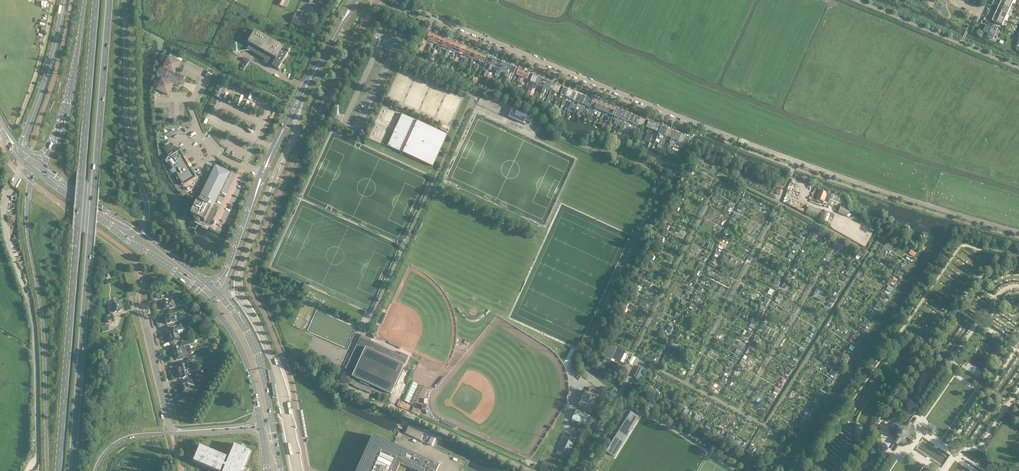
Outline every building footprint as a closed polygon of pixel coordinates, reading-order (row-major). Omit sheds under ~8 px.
[(998,3),(1010,9),(1013,4),(1005,0),(1002,0),(1001,2),(999,1),(998,3)] [(998,3),(997,6),(996,6),(999,7),(997,10),(1008,15),(1010,16),(1013,10),(1010,9),(998,3)] [(994,12),(993,14),(1005,20),(1008,15),(997,10),(996,13),(994,12)] [(296,13),(292,23),(306,28),(309,22),(310,19),(296,13)] [(993,14),(991,17),(994,18),(992,21),(1002,26),(1005,20),(993,14)] [(993,39),(993,40),(995,36),(997,38),(1000,31),(997,30),(998,28),(992,26),(992,28),(986,25),(983,32),(989,34),(988,37),(993,39)] [(252,45),(251,47),(249,50),(273,64),(272,65),(279,69),(288,52),(289,53),(290,51),(289,51),(291,48),(284,45),(283,46),(255,30),(249,40),(248,39),(247,41),(248,41),(248,42),(252,45)] [(430,33),(426,41),(423,39),(418,50),(421,52),(425,43),(427,44),(428,42),(431,43),(432,43),(435,35),(430,33)] [(435,35),(432,43),(431,43),(429,48),(432,49),(434,44),(437,45),(440,37),(435,35)] [(440,37),(437,45),(439,46),(438,50),(440,51),(442,47),(445,39),(440,37)] [(445,39),(442,47),(447,49),(449,45),(450,45),(451,41),(445,39)] [(449,45),(447,49),(448,50),(444,57),(447,58),(450,51),(452,52),(456,43),(451,41),(450,45),(449,45)] [(453,52),(452,53),(454,54),(455,53),(458,54),(461,46),(456,43),(452,52),(453,52)] [(461,46),(458,54),(461,55),(460,57),(462,58),(463,56),(467,48),(461,46)] [(467,48),(463,56),(466,57),(465,59),(464,64),(465,64),(467,60),(468,58),(472,50),(467,48)] [(472,50),(468,58),(471,59),(470,62),(472,62),(473,60),(477,52),(472,50)] [(478,62),(482,54),(477,52),(473,60),(478,62)] [(482,54),(478,62),(484,64),(486,59),(485,59),(487,56),(482,54)] [(159,76),(159,77),(161,79),(155,97),(170,97),(170,92),(173,84),(178,87),(180,83),(182,84),(183,82),(181,81),(182,79),(184,80),(185,77),(175,72),(180,62),(168,56),(163,67),(161,66),(159,70),(159,71),(158,71),(158,72),(158,73),(158,74),(158,75),(158,76),(159,76)] [(488,65),(486,69),(485,73),(487,73),(488,70),(493,58),(489,56),(485,64),(488,65)] [(244,71),(250,61),(245,58),(243,61),(245,62),(240,69),(244,71)] [(498,60),(493,58),(488,70),(491,71),(492,67),(495,68),(498,60)] [(498,60),(495,68),(497,69),(494,76),(496,77),(497,74),(503,62),(498,60)] [(503,62),(497,74),(496,77),(498,78),(501,71),(504,72),(507,63),(503,62)] [(507,63),(503,74),(505,75),(505,77),(507,77),(512,65),(507,63)] [(512,65),(507,77),(509,78),(510,75),(513,76),(516,67),(512,65)] [(524,71),(519,68),(516,75),(519,77),(517,82),(519,83),(524,71)] [(524,71),(519,83),(522,84),(524,79),(527,80),(527,81),(528,81),(531,74),(529,73),(530,73),(524,71)] [(530,87),(527,93),(530,95),(531,91),(538,76),(533,74),(531,74),(528,81),(530,82),(529,83),(532,84),(531,87),(530,87)] [(530,95),(533,97),(535,92),(534,92),(535,90),(534,90),(536,85),(539,86),(542,78),(538,76),(531,91),(530,95)] [(542,78),(539,86),(541,88),(540,91),(542,92),(547,80),(542,78)] [(541,95),(540,98),(541,99),(545,89),(548,90),(552,82),(547,80),(542,92),(541,95)] [(552,82),(548,90),(550,91),(546,103),(548,104),(551,96),(556,84),(552,82)] [(556,84),(551,96),(550,100),(552,100),(553,97),(555,93),(557,94),(561,86),(556,84)] [(563,87),(560,95),(558,100),(563,102),(568,89),(563,87)] [(563,102),(562,104),(564,105),(567,98),(569,99),(573,91),(568,89),(563,102)] [(570,104),(568,110),(570,111),(571,108),(577,93),(573,91),(569,99),(568,102),(571,103),(570,104)] [(582,94),(577,93),(571,108),(573,109),(574,105),(577,107),(582,94)] [(582,94),(577,107),(580,108),(577,113),(579,114),(580,112),(581,108),(587,96),(582,94)] [(581,108),(580,112),(582,113),(585,106),(589,108),(590,107),(591,104),(592,101),(590,101),(591,98),(587,96),(581,108)] [(589,108),(587,113),(589,114),(590,111),(593,112),(594,109),(598,101),(593,99),(592,101),(591,104),(590,107),(589,108)] [(599,110),(596,118),(598,119),(601,113),(603,113),(607,104),(602,103),(599,110)] [(611,106),(607,104),(603,113),(602,116),(604,117),(605,117),(605,116),(607,117),(611,106)] [(611,119),(613,116),(616,108),(611,106),(607,117),(605,121),(607,122),(609,117),(610,117),(610,118),(611,119)] [(509,116),(509,117),(528,126),(529,125),(533,116),(513,107),(509,116)] [(617,109),(615,114),(613,120),(615,120),(614,124),(616,125),(622,111),(617,109)] [(616,125),(616,126),(618,126),(620,123),(622,124),(627,112),(622,111),(616,125)] [(627,112),(622,124),(625,125),(623,130),(625,131),(631,114),(627,112)] [(388,145),(388,146),(432,166),(433,166),(432,166),(446,135),(447,135),(402,114),(402,115),(396,128),(396,127),(393,132),(394,133),(388,146),(388,145)] [(636,116),(631,114),(625,131),(624,132),(627,133),(630,123),(633,124),(636,116)] [(633,124),(630,130),(633,131),(632,133),(634,135),(636,130),(641,118),(636,116),(633,124)] [(641,118),(636,130),(638,130),(639,127),(643,128),(647,120),(641,118)] [(648,129),(646,134),(644,140),(649,143),(652,137),(649,136),(654,123),(649,121),(647,126),(646,128),(648,129)] [(649,136),(652,137),(654,131),(657,132),(658,130),(660,125),(654,123),(649,136)] [(663,126),(657,140),(660,141),(659,143),(661,144),(667,128),(663,126)] [(667,128),(661,144),(661,145),(663,145),(665,141),(666,137),(669,138),(672,130),(667,128)] [(672,130),(669,138),(671,139),(670,143),(669,143),(667,148),(669,149),(672,144),(676,132),(672,130)] [(672,144),(670,147),(675,149),(675,148),(681,134),(676,132),(672,144)] [(681,134),(675,148),(678,149),(680,150),(682,144),(686,136),(681,134)] [(686,136),(682,144),(680,150),(682,151),(683,149),(683,148),(684,145),(687,146),(691,138),(686,136)] [(170,151),(172,154),(166,158),(179,180),(181,179),(181,180),(192,174),(192,172),(193,171),(190,167),(191,166),(187,160),(186,160),(180,149),(177,151),(172,143),(164,148),(164,149),(171,145),(173,148),(169,150),(170,151)] [(171,145),(164,149),(167,153),(170,151),(169,150),(173,148),(171,145)] [(224,170),(222,169),(221,169),(221,170),(218,168),(217,170),(215,169),(202,196),(200,195),(192,212),(193,213),(191,217),(195,219),(200,222),(199,221),(200,220),(205,223),(206,222),(207,222),(209,222),(210,222),(211,221),(212,220),(212,219),(217,210),(215,210),(215,209),(214,208),(215,206),(213,205),(227,175),(225,174),(226,173),(223,171),(224,170)] [(827,193),(819,190),(815,188),(813,193),(810,201),(822,206),(824,201),(828,203),(831,194),(827,193)] [(843,205),(842,207),(840,207),(838,213),(847,217),(850,208),(843,205)] [(823,211),(808,206),(806,213),(820,219),(823,211)] [(823,212),(819,221),(826,224),(830,214),(823,212)] [(105,316),(107,323),(114,321),(112,313),(115,313),(115,312),(118,311),(119,312),(120,311),(121,310),(122,310),(123,309),(122,306),(121,306),(120,306),(119,301),(113,303),(114,308),(109,310),(111,315),(105,316)] [(170,310),(173,310),(172,308),(173,307),(172,301),(168,302),(162,303),(163,306),(162,307),(163,308),(164,309),(164,310),(169,308),(170,310)] [(167,324),(178,322),(176,315),(165,318),(165,319),(165,321),(166,322),(167,324)] [(189,325),(189,322),(180,324),(180,327),(168,330),(169,333),(168,333),(169,337),(181,334),(180,330),(182,330),(182,328),(188,327),(187,325),(189,325)] [(109,331),(108,324),(101,326),(103,333),(109,331)] [(182,338),(181,334),(169,337),(170,340),(171,340),(171,343),(180,340),(180,338),(182,338)] [(371,339),(361,334),(346,366),(345,368),(347,369),(345,373),(343,374),(342,375),(341,377),(341,379),(342,381),(343,383),(345,384),(347,384),(349,383),(360,389),(362,388),(363,390),(370,393),(372,390),(381,395),(382,393),(383,394),(385,391),(391,394),(408,356),(401,353),(400,355),(370,341),(371,339)] [(186,342),(182,343),(173,345),(174,350),(173,351),(173,352),(173,354),(174,354),(174,355),(183,352),(186,352),(185,348),(187,347),(186,345),(194,343),(193,340),(186,342)] [(611,361),(613,358),(619,361),(624,351),(617,348),(616,351),(609,348),(603,360),(615,366),(616,363),(611,361)] [(178,373),(186,371),(186,368),(187,367),(186,364),(179,366),(177,367),(177,369),(177,370),(177,372),(178,372),(178,373)] [(641,379),(645,368),(639,365),(634,376),(641,379)] [(187,370),(186,371),(178,373),(178,374),(178,376),(179,376),(179,378),(182,378),(189,376),(190,376),(191,379),(196,378),(195,375),(192,376),(192,373),(188,374),(187,370)] [(183,392),(183,393),(184,395),(188,394),(188,391),(189,391),(193,390),(191,386),(194,385),(193,383),(198,381),(197,377),(196,378),(191,379),(181,381),(182,384),(180,384),(182,391),(183,392)] [(411,381),(402,400),(409,403),(418,384),(411,381)] [(590,387),(588,392),(585,391),(578,405),(586,408),(592,394),(598,397),(600,392),(590,387)] [(817,394),(813,401),(817,404),(821,397),(817,394)] [(590,416),(576,409),(571,419),(585,426),(590,416)] [(636,418),(629,414),(625,412),(615,429),(619,431),(606,452),(615,457),(622,444),(620,443),(636,418)] [(893,425),(892,427),(891,428),(890,431),(890,434),(891,437),(894,436),(895,439),(896,440),(896,441),(895,442),(898,445),(899,443),(900,443),(901,443),(904,444),(905,443),(907,443),(910,441),(911,440),(912,441),(914,439),(913,438),(913,436),(914,434),(914,433),(913,431),(912,428),(910,426),(912,424),(909,422),(907,424),(904,423),(903,423),(903,420),(901,420),(898,421),(897,422),(895,423),(893,425)] [(423,433),(408,426),(405,434),(420,440),(423,433)] [(464,462),(447,454),(447,452),(443,451),(443,452),(434,448),(403,434),(399,432),(396,436),(395,436),(394,438),(395,439),(395,441),(393,440),(391,444),(388,443),(389,441),(387,440),(386,441),(387,442),(373,436),(364,456),(362,455),(361,459),(362,460),(357,470),(460,470),(464,462)] [(565,434),(558,449),(560,450),(558,455),(565,459),(568,453),(569,454),(576,439),(565,434)] [(243,448),(242,447),(235,445),(226,464),(224,464),(227,457),(200,446),(197,453),(197,454),(194,461),(217,470),(221,470),(223,466),(225,467),(223,470),(242,470),(250,451),(243,448)]
